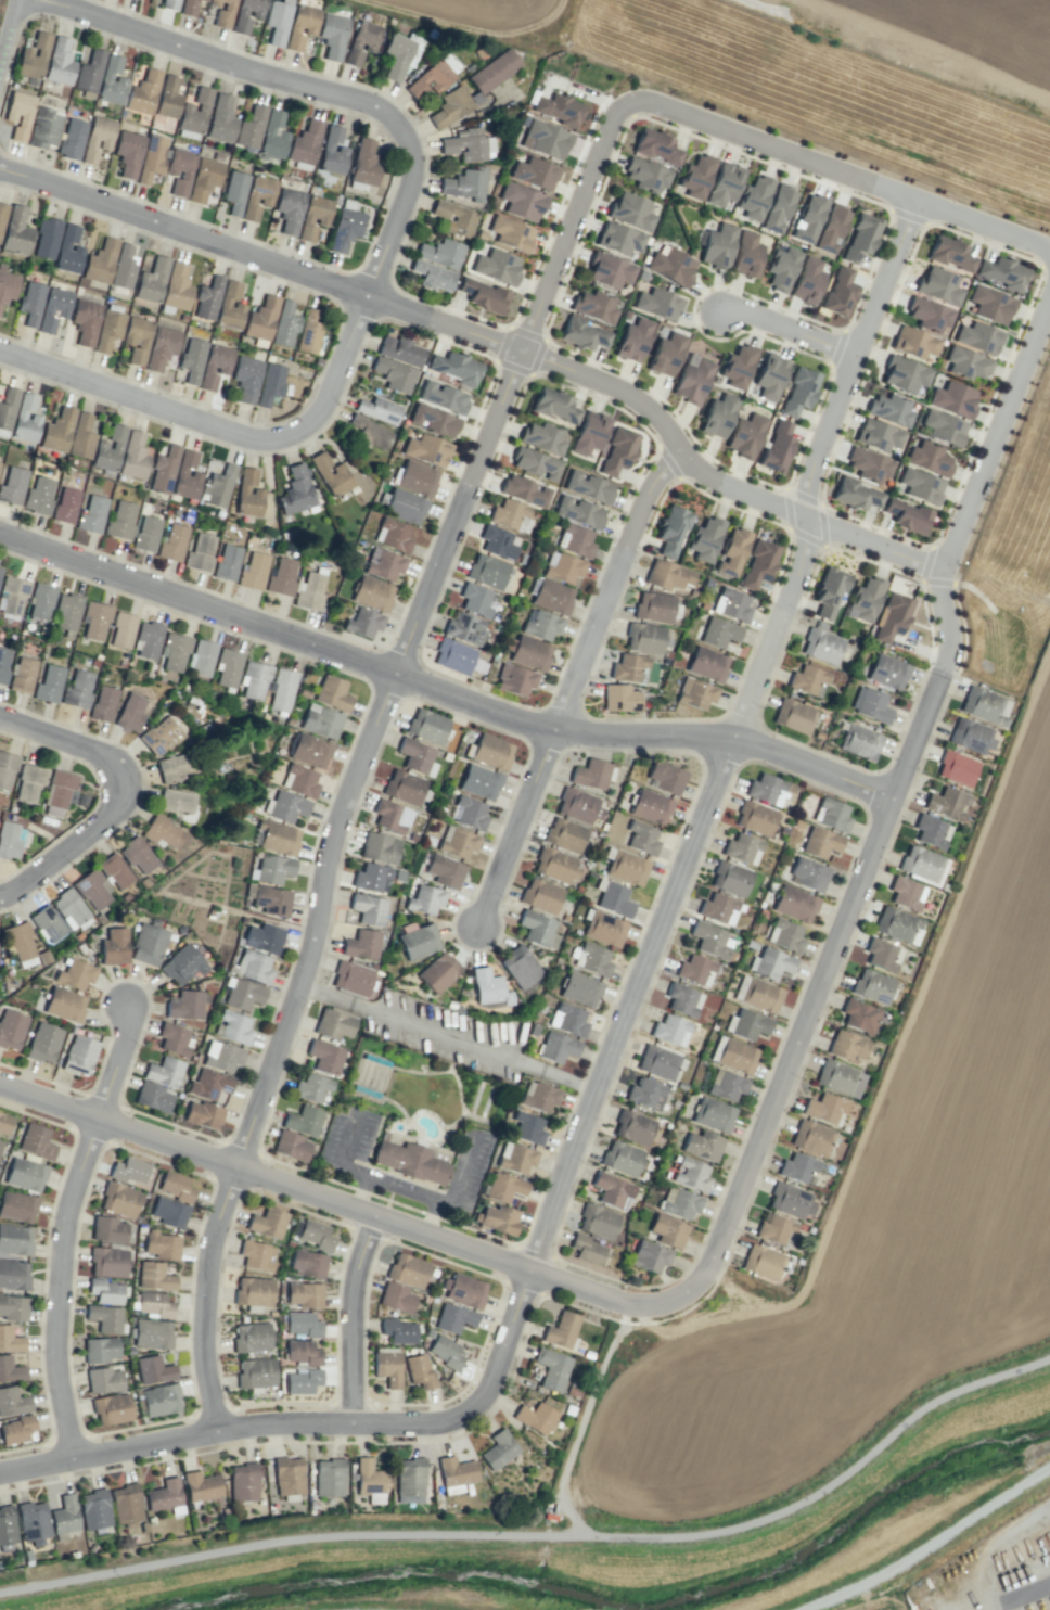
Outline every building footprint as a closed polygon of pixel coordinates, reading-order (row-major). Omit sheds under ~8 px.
[(193,17),(197,0),(182,0),(178,13),(193,17)] [(234,0),(209,0),(208,4),(216,6),(212,25),(228,29),(234,0)] [(232,32),(247,35),(250,17),(261,19),(264,0),(238,0),(232,32)] [(271,26),(266,44),(281,48),(293,0),(280,0),(280,2),(272,0),(269,0),(264,24),(271,26)] [(319,9),(294,3),(285,49),(298,52),(302,33),(314,36),(319,9)] [(348,18),(322,13),(317,37),(326,39),(322,59),(339,62),(348,18)] [(382,27),(356,19),(342,63),(358,68),(364,50),(374,53),(382,27)] [(20,47),(15,74),(40,79),(50,34),(35,31),(31,49),(20,47)] [(413,67),(424,39),(409,33),(407,38),(391,31),(381,56),(390,59),(383,77),(398,83),(406,64),(413,67)] [(75,61),(66,60),(71,39),(53,35),(43,79),(69,85),(75,61)] [(86,64),(77,63),(72,89),(96,93),(103,51),(89,48),(86,64)] [(436,130),(483,100),(479,94),(520,67),(508,48),(465,76),(476,92),(468,96),(460,83),(439,97),(444,104),(427,115),(436,130)] [(429,86),(436,94),(464,68),(447,50),(405,89),(414,100),(429,86)] [(96,99),(120,105),(126,79),(115,76),(120,57),(106,54),(96,99)] [(123,108),(150,115),(160,71),(144,67),(139,87),(129,84),(123,108)] [(178,77),(164,74),(154,113),(175,119),(181,95),(174,94),(178,77)] [(182,102),(176,129),(184,131),(183,136),(200,140),(210,89),(197,86),(194,104),(182,102)] [(9,139),(24,143),(35,96),(10,90),(3,119),(13,122),(9,139)] [(536,95),(530,111),(575,127),(583,103),(551,92),(548,99),(536,95)] [(206,138),(232,142),(235,118),(229,117),(231,95),(212,93),(206,138)] [(257,149),(265,106),(251,103),(248,121),(239,119),(234,145),(257,149)] [(26,143),(53,150),(63,113),(35,106),(26,143)] [(288,133),(280,131),(284,112),(268,108),(258,155),(282,160),(288,133)] [(115,121),(91,116),(81,162),(94,165),(98,148),(109,150),(115,121)] [(323,122),(306,117),(300,137),(292,135),(285,158),(311,165),(323,122)] [(59,156),(79,159),(84,121),(64,118),(59,156)] [(572,134),(529,118),(519,146),(561,162),(572,134)] [(347,147),(339,146),(342,126),(325,124),(318,170),(343,174),(347,147)] [(632,150),(677,166),(682,151),(671,147),(674,138),(641,126),(632,150)] [(440,152),(459,151),(460,162),(494,159),(493,137),(482,137),(481,127),(455,129),(455,137),(439,138),(440,152)] [(112,154),(122,156),(117,176),(133,180),(144,136),(118,130),(112,154)] [(137,183),(147,185),(150,172),(160,174),(167,138),(146,134),(137,183)] [(374,140),(359,137),(349,180),(375,186),(381,158),(371,156),(374,140)] [(165,173),(174,175),(170,194),(185,198),(195,152),(171,147),(165,173)] [(716,160),(696,152),(691,165),(686,163),(677,186),(686,189),(683,195),(700,201),(716,160)] [(559,168),(527,156),(525,163),(514,159),(508,176),(550,192),(559,168)] [(223,163),(197,157),(187,201),(204,204),(208,185),(218,187),(223,163)] [(671,169),(628,158),(623,176),(635,180),(632,188),(656,194),(658,186),(666,188),(671,169)] [(724,198),(732,201),(744,170),(720,161),(704,201),(721,208),(724,198)] [(486,168),(462,167),(461,178),(440,176),(439,194),(472,196),(472,201),(484,202),(486,168)] [(221,200),(230,202),(227,214),(238,217),(249,175),(230,170),(221,200)] [(252,174),(240,219),(255,223),(260,204),(270,207),(276,181),(252,174)] [(537,223),(546,194),(504,182),(499,198),(507,201),(504,212),(537,223)] [(780,234),(784,221),(786,222),(796,189),(775,183),(761,229),(780,234)] [(304,192),(278,188),(274,211),(282,213),(278,233),(296,236),(304,192)] [(649,201),(617,189),(607,217),(648,232),(654,215),(645,212),(649,201)] [(828,200),(808,192),(790,236),(810,244),(828,200)] [(332,200),(307,195),(298,240),(311,242),(315,224),(327,227),(332,200)] [(364,212),(352,210),(354,201),(340,198),(328,251),(345,254),(349,235),(359,237),(364,212)] [(444,232),(470,238),(476,210),(434,201),(431,215),(447,218),(444,232)] [(22,226),(26,207),(10,203),(0,249),(27,255),(32,228),(22,226)] [(814,248),(833,255),(838,242),(850,210),(830,203),(814,248)] [(880,219),(856,212),(842,260),(857,264),(860,252),(869,255),(880,219)] [(62,221),(41,216),(31,254),(51,260),(62,221)] [(494,243),(527,252),(534,226),(492,216),(488,231),(496,233),(494,243)] [(595,244),(626,256),(629,249),(639,252),(645,236),(603,220),(595,244)] [(77,226),(64,223),(53,268),(77,273),(83,249),(72,247),(77,226)] [(735,226),(718,223),(716,232),(705,229),(698,263),(727,269),(735,226)] [(756,233),(739,229),(730,272),(755,278),(762,245),(754,243),(756,233)] [(926,258),(971,274),(976,258),(964,254),(967,245),(934,233),(926,258)] [(87,254),(81,278),(107,284),(117,240),(101,236),(96,256),(87,254)] [(464,245),(438,236),(434,248),(419,243),(414,257),(456,270),(464,245)] [(109,284),(128,289),(137,257),(129,255),(132,245),(120,242),(109,284)] [(653,250),(644,267),(683,288),(697,262),(667,246),(662,255),(653,250)] [(785,294),(801,252),(784,246),(782,252),(773,248),(765,271),(770,273),(765,286),(785,294)] [(512,286),(521,259),(489,247),(486,257),(476,253),(470,271),(512,286)] [(616,290),(620,280),(630,284),(636,266),(595,251),(584,279),(616,290)] [(169,258),(153,254),(149,273),(139,271),(133,297),(158,303),(169,258)] [(789,296),(813,305),(825,273),(818,270),(821,261),(805,255),(789,296)] [(974,275),(1019,291),(1028,268),(995,256),(993,263),(980,258),(974,275)] [(448,293),(455,272),(412,258),(409,270),(421,274),(418,283),(448,293)] [(186,310),(192,287),(183,285),(188,265),(171,261),(160,304),(186,310)] [(3,272),(5,264),(0,263),(0,317),(4,297),(14,300),(19,275),(3,272)] [(854,269),(838,264),(830,291),(825,290),(819,309),(846,316),(855,284),(850,283),(854,269)] [(958,276),(925,264),(915,291),(956,307),(962,290),(953,287),(958,276)] [(213,321),(222,277),(211,274),(208,287),(198,285),(192,316),(213,321)] [(509,292),(461,276),(456,291),(468,295),(465,303),(501,315),(509,292)] [(239,330),(244,305),(234,303),(238,283),(224,280),(214,325),(239,330)] [(18,310),(26,312),(23,326),(35,329),(44,285),(24,281),(18,310)] [(1006,325),(1015,297),(972,284),(967,300),(975,303),(972,315),(1006,325)] [(72,292),(48,286),(37,331),(50,334),(55,314),(66,317),(72,292)] [(632,309),(675,322),(682,297),(650,288),(648,294),(638,291),(632,309)] [(612,307),(615,297),(592,289),(590,295),(576,290),(570,310),(612,324),(617,309),(612,307)] [(269,340),(279,297),(262,293),(257,313),(247,311),(242,334),(269,340)] [(948,327),(953,310),(911,297),(905,316),(917,319),(915,326),(938,333),(941,325),(948,327)] [(101,304),(75,298),(69,322),(79,324),(74,344),(91,348),(101,304)] [(298,317),(290,315),(293,302),(281,299),(270,343),(291,348),(298,317)] [(317,310),(305,307),(295,349),(314,354),(321,328),(313,326),(317,310)] [(119,339),(126,314),(103,309),(92,351),(107,354),(111,337),(119,339)] [(121,341),(131,344),(126,363),(142,367),(153,321),(128,315),(121,341)] [(566,315),(558,339),(590,351),(593,343),(606,348),(612,332),(566,315)] [(639,363),(652,321),(636,316),(633,325),(624,322),(614,355),(639,363)] [(959,324),(953,341),(994,356),(1003,332),(971,320),(968,328),(959,324)] [(924,353),(934,356),(940,339),(899,324),(890,348),(921,360),(924,353)] [(145,370),(162,373),(165,354),(176,355),(180,331),(152,326),(145,370)] [(658,337),(646,369),(670,378),(686,336),(669,330),(666,340),(658,337)] [(425,347),(394,338),(394,339),(382,335),(376,355),(419,367),(425,347)] [(187,369),(184,384),(198,386),(205,341),(184,338),(179,368),(187,369)] [(233,349),(209,343),(198,388),(213,392),(218,373),(227,375),(233,349)] [(727,378),(725,386),(744,391),(755,348),(736,343),(733,355),(726,353),(720,376),(727,378)] [(984,380),(992,360),(951,344),(942,370),(969,380),(971,375),(984,380)] [(431,353),(426,372),(474,385),(481,362),(446,352),(444,357),(431,353)] [(773,402),(789,362),(765,352),(753,384),(760,387),(756,396),(773,402)] [(713,363),(686,353),(671,395),(698,405),(713,363)] [(931,369),(890,354),(880,382),(913,393),(916,384),(925,387),(931,369)] [(262,361),(236,355),(231,378),(240,380),(235,401),(253,405),(262,361)] [(381,387),(407,395),(416,369),(374,356),(370,369),(385,374),(381,387)] [(286,367),(265,362),(257,406),(267,408),(270,395),(280,397),(286,367)] [(795,418),(798,406),(808,410),(819,373),(794,366),(780,414),(795,418)] [(468,395),(436,383),(424,379),(416,399),(461,415),(468,395)] [(978,392),(946,380),(942,390),(933,386),(926,404),(968,419),(978,392)] [(5,385),(0,403),(0,429),(8,431),(20,390),(5,385)] [(531,409),(575,426),(581,411),(569,406),(572,397),(539,385),(531,409)] [(41,416),(28,413),(28,411),(32,412),(36,395),(20,391),(10,436),(34,442),(41,416)] [(697,429),(722,439),(738,398),(722,392),(718,401),(710,398),(697,429)] [(912,413),(907,411),(910,400),(887,393),(885,398),(872,394),(866,414),(907,428),(912,413)] [(395,424),(401,405),(372,397),(370,403),(357,399),(353,412),(395,424)] [(407,422),(452,439),(460,419),(414,402),(407,422)] [(43,422),(39,446),(66,451),(74,408),(58,405),(54,424),(43,422)] [(569,450),(586,457),(590,447),(597,450),(609,418),(585,409),(569,450)] [(926,438),(960,446),(966,421),(925,410),(921,425),(929,427),(926,438)] [(92,415),(76,411),(66,454),(89,459),(95,434),(88,432),(92,415)] [(766,418),(749,412),(746,421),(735,417),(724,449),(751,459),(766,418)] [(392,433),(353,413),(344,431),(382,451),(392,433)] [(780,474),(794,439),(786,436),(792,424),(776,418),(758,465),(780,474)] [(854,443),(886,451),(887,446),(898,448),(904,430),(861,419),(854,443)] [(518,441),(560,457),(566,441),(560,439),(563,429),(540,421),(538,426),(525,422),(518,441)] [(116,472),(125,426),(112,423),(108,443),(96,441),(91,466),(116,472)] [(638,436),(612,426),(601,457),(603,458),(598,472),(613,478),(618,466),(626,469),(638,436)] [(117,473),(143,480),(149,456),(140,453),(145,433),(128,429),(117,473)] [(451,444),(418,433),(416,440),(407,436),(401,454),(442,468),(451,444)] [(904,462),(946,478),(953,458),(940,453),(942,448),(920,439),(916,449),(910,446),(904,462)] [(179,445),(168,443),(165,456),(155,454),(147,490),(169,495),(179,445)] [(510,467),(555,481),(561,461),(516,446),(510,467)] [(881,476),(887,478),(893,461),(852,446),(845,465),(857,470),(855,476),(878,484),(881,476)] [(171,494),(196,499),(201,473),(191,471),(195,451),(180,448),(171,494)] [(353,486),(342,463),(330,469),(322,450),(309,456),(329,498),(353,486)] [(439,472),(405,459),(402,468),(397,467),(391,483),(430,498),(439,472)] [(220,475),(207,471),(199,502),(224,509),(236,465),(224,462),(220,475)] [(315,506),(303,462),(285,466),(291,490),(275,495),(281,515),(315,506)] [(8,465),(2,485),(0,485),(0,501),(18,506),(28,470),(8,465)] [(261,516),(263,491),(252,490),(254,468),(239,467),(235,514),(261,516)] [(608,504),(614,484),(582,475),(583,473),(570,468),(563,490),(608,504)] [(944,480),(902,468),(898,483),(906,485),(903,496),(937,505),(944,480)] [(543,509),(551,489),(538,484),(537,484),(507,472),(499,492),(543,509)] [(54,480),(34,476),(31,488),(27,487),(22,510),(47,515),(54,480)] [(885,491),(839,477),(831,500),(864,510),(866,504),(879,508),(885,491)] [(80,491),(60,486),(52,519),(71,524),(80,491)] [(419,525),(426,498),(390,488),(383,515),(419,525)] [(79,512),(74,528),(98,534),(107,499),(89,493),(84,513),(79,512)] [(573,499),(573,498),(560,493),(554,514),(598,529),(604,510),(573,499)] [(924,536),(932,511),(887,497),(882,512),(895,516),(892,526),(924,536)] [(487,521),(526,533),(530,520),(527,518),(530,507),(502,498),(499,507),(492,505),(487,521)] [(105,534),(127,540),(137,504),(114,499),(105,534)] [(690,512),(668,504),(655,538),(662,541),(657,553),(673,560),(690,512)] [(132,547),(151,552),(161,520),(141,514),(132,547)] [(723,521),(704,515),(700,527),(693,526),(687,549),(694,551),(692,558),(710,564),(723,521)] [(374,542),(407,552),(411,539),(406,537),(410,526),(381,518),(374,542)] [(588,559),(594,544),(588,542),(592,532),(564,522),(555,547),(588,559)] [(187,526),(168,523),(165,542),(158,541),(155,557),(180,562),(187,526)] [(511,562),(521,538),(484,523),(479,538),(484,540),(481,550),(511,562)] [(735,578),(749,532),(729,526),(719,558),(717,557),(713,571),(735,578)] [(182,565),(207,572),(216,537),(196,531),(191,552),(186,551),(182,565)] [(754,591),(758,579),(767,582),(779,546),(754,539),(739,587),(754,591)] [(212,576),(233,582),(242,548),(221,543),(212,576)] [(392,581),(394,572),(401,574),(406,558),(371,547),(363,572),(392,581)] [(543,577),(571,583),(573,575),(581,577),(585,560),(549,551),(543,577)] [(267,554),(248,552),(246,571),(239,570),(237,586),(262,589),(267,554)] [(502,591),(511,565),(474,552),(465,578),(502,591)] [(265,591),(289,596),(297,561),(277,556),(273,577),(268,575),(265,591)] [(643,582),(667,591),(669,585),(680,589),(682,583),(690,586),(695,573),(652,558),(643,582)] [(846,573),(824,566),(814,601),(818,602),(814,616),(832,621),(846,573)] [(326,575),(306,570),(303,584),(298,582),(292,605),(317,611),(326,575)] [(350,599),(384,613),(394,587),(360,574),(350,599)] [(18,615),(0,611),(0,609),(0,589),(3,575),(30,583),(27,598),(24,597),(18,615)] [(871,623),(883,580),(864,575),(861,587),(853,585),(844,616),(871,623)] [(566,614),(573,588),(538,579),(531,605),(566,614)] [(489,599),(492,591),(464,581),(458,596),(464,598),(460,608),(488,619),(495,601),(489,599)] [(34,582),(56,587),(47,621),(27,615),(31,597),(29,597),(34,582)] [(750,608),(746,607),(749,594),(719,587),(712,613),(746,622),(750,608)] [(673,605),(674,595),(636,591),(633,618),(670,622),(670,617),(678,618),(680,605),(673,605)] [(888,644),(891,632),(901,635),(912,599),(886,591),(871,639),(888,644)] [(82,596),(74,631),(54,627),(57,614),(53,613),(57,593),(66,596),(67,592),(82,596)] [(86,600),(112,606),(107,623),(105,622),(100,641),(81,636),(87,616),(81,614),(86,600)] [(384,616),(356,606),(351,620),(345,618),(341,629),(369,639),(373,629),(379,631),(384,616)] [(521,632),(548,641),(551,632),(558,635),(563,619),(529,607),(521,632)] [(478,647),(487,622),(455,610),(451,619),(447,618),(442,634),(478,647)] [(114,611),(136,616),(127,649),(108,644),(113,626),(111,626),(114,611)] [(725,639),(737,642),(741,626),(707,616),(700,642),(722,648),(725,639)] [(148,621),(163,625),(154,661),(136,655),(139,640),(133,639),(139,622),(146,623),(148,621)] [(623,648),(659,655),(664,628),(628,621),(623,648)] [(844,661),(850,641),(807,629),(800,654),(834,664),(836,658),(844,661)] [(188,653),(192,638),(165,631),(161,647),(166,648),(162,668),(180,673),(184,653),(188,653)] [(543,673),(552,647),(518,634),(508,660),(543,673)] [(472,657),(475,650),(441,637),(431,662),(465,676),(468,668),(482,673),(486,663),(472,657)] [(217,643),(208,677),(190,673),(194,654),(191,653),(195,638),(217,643)] [(729,656),(694,645),(685,672),(721,683),(729,656)] [(4,685),(0,683),(0,647),(10,650),(5,669),(8,669),(4,685)] [(219,647),(244,653),(235,689),(216,683),(221,663),(216,662),(219,647)] [(901,691),(909,664),(873,653),(865,680),(901,691)] [(647,668),(648,656),(618,654),(617,663),(610,662),(609,679),(639,680),(639,667),(647,668)] [(9,674),(12,663),(16,664),(18,656),(36,661),(27,693),(7,689),(11,674),(9,674)] [(268,682),(272,666),(245,660),(242,675),(247,676),(242,697),(261,701),(266,681),(268,682)] [(526,687),(533,689),(538,674),(502,662),(494,688),(523,697),(526,687)] [(46,663),(64,668),(55,703),(31,698),(35,682),(40,683),(46,663)] [(787,686),(819,697),(828,673),(802,663),(798,673),(792,671),(787,686)] [(90,693),(86,708),(60,702),(63,687),(68,688),(74,667),(92,673),(87,693),(90,693)] [(276,667),(297,673),(287,714),(267,710),(273,682),(271,682),(276,667)] [(351,697),(346,713),(312,700),(322,673),(346,681),(342,693),(351,697)] [(718,688),(683,675),(674,700),(703,711),(706,701),(712,704),(718,688)] [(118,689),(108,723),(88,717),(91,702),(93,702),(99,683),(118,689)] [(639,691),(628,690),(628,684),(603,684),(603,711),(639,711),(639,691)] [(849,710),(886,724),(892,710),(882,706),(886,695),(858,684),(849,710)] [(1010,700),(967,685),(958,711),(1004,727),(1007,718),(1004,717),(1010,700)] [(309,692),(307,698),(297,694),(299,688),(309,692)] [(136,732),(143,715),(139,712),(145,699),(128,691),(112,724),(126,731),(128,728),(136,732)] [(816,710),(781,696),(771,722),(806,735),(816,710)] [(308,702),(343,715),(333,740),(298,727),(308,702)] [(438,745),(449,719),(415,706),(411,718),(409,717),(404,731),(438,745)] [(166,715),(183,737),(166,752),(164,750),(154,757),(137,737),(149,727),(151,729),(166,715)] [(947,743),(983,754),(985,747),(992,750),(995,739),(989,737),(992,728),(955,717),(947,743)] [(209,721),(213,730),(197,737),(193,728),(209,721)] [(882,736),(846,722),(836,748),(872,761),(882,736)] [(328,758),(333,745),(298,731),(287,757),(321,770),(325,757),(328,758)] [(510,758),(504,771),(463,755),(468,743),(474,746),(479,732),(512,745),(508,757),(510,758)] [(401,736),(434,749),(430,762),(436,764),(431,778),(400,766),(405,755),(395,752),(401,736)] [(934,775),(968,788),(978,762),(944,749),(934,775)] [(7,791),(0,789),(0,751),(18,755),(14,771),(12,770),(7,791)] [(155,759),(189,751),(193,770),(182,772),(183,778),(161,783),(155,759)] [(444,752),(451,754),(448,762),(440,758),(444,752)] [(611,763),(610,766),(615,767),(611,781),(605,780),(602,791),(581,784),(580,785),(568,781),(573,765),(582,768),(586,756),(611,763)] [(677,796),(687,771),(652,758),(644,777),(655,781),(653,788),(677,796)] [(318,784),(312,800),(284,789),(285,787),(280,784),(290,762),(317,772),(312,782),(318,784)] [(497,790),(502,776),(468,762),(457,788),(490,802),(495,789),(497,790)] [(47,769),(42,785),(38,783),(33,804),(14,798),(20,779),(16,778),(21,763),(47,769)] [(430,792),(426,802),(419,798),(415,807),(381,793),(386,779),(388,780),(393,767),(426,781),(423,789),(430,792)] [(75,790),(72,804),(65,802),(63,809),(62,808),(59,818),(42,814),(50,784),(47,783),(51,768),(77,775),(74,790),(75,790)] [(744,796),(779,806),(786,781),(758,773),(756,781),(748,779),(744,796)] [(564,784),(598,798),(596,806),(603,809),(599,820),(591,817),(588,825),(555,812),(560,800),(558,798),(564,784)] [(296,795),(309,801),(304,817),(293,813),(290,823),(261,813),(267,798),(272,800),(273,797),(268,795),(272,785),(279,788),(278,790),(296,796),(296,795)] [(922,808),(958,821),(968,795),(942,785),(938,796),(927,792),(922,808)] [(195,793),(192,813),(172,809),(172,812),(156,809),(161,787),(195,793)] [(638,787),(674,801),(667,815),(665,814),(661,826),(628,813),(638,787)] [(487,817),(481,832),(453,820),(453,818),(449,816),(458,793),(485,804),(482,815),(487,817)] [(377,796),(412,812),(406,828),(404,827),(400,835),(373,823),(376,814),(371,812),(377,796)] [(844,816),(848,806),(820,796),(811,821),(844,833),(850,818),(844,816)] [(733,826),(769,836),(776,810),(741,800),(733,826)] [(166,821),(184,833),(174,849),(163,843),(161,847),(140,834),(154,810),(168,819),(166,821)] [(951,826),(918,813),(912,828),(918,830),(914,840),(942,850),(951,826)] [(553,816),(586,829),(576,855),(553,846),(553,845),(541,840),(547,827),(549,827),(553,816)] [(652,857),(658,842),(652,840),(656,830),(630,818),(626,829),(631,831),(625,846),(652,857)] [(298,842),(294,857),(257,846),(257,844),(252,843),(258,819),(265,820),(265,819),(289,826),(287,827),(299,830),(296,842),(298,842)] [(7,858),(0,856),(0,820),(18,825),(17,828),(24,829),(20,848),(18,847),(15,858),(7,856),(7,858)] [(473,852),(479,836),(446,823),(436,849),(463,860),(468,849),(473,852)] [(801,852),(823,859),(826,849),(838,852),(843,836),(809,826),(801,852)] [(394,865),(400,839),(364,830),(358,856),(394,865)] [(410,830),(419,833),(415,842),(407,839),(410,830)] [(763,842),(736,832),(732,841),(726,839),(721,854),(754,866),(763,842)] [(141,873),(156,863),(135,834),(123,843),(125,845),(117,851),(128,866),(133,863),(141,873)] [(424,834),(434,839),(431,847),(421,843),(424,834)] [(571,866),(577,869),(573,880),(567,877),(565,883),(532,871),(537,859),(535,858),(540,845),(574,858),(571,866)] [(898,872),(939,885),(948,858),(906,845),(898,872)] [(640,887),(650,861),(614,847),(604,873),(640,887)] [(118,890),(133,879),(113,851),(94,865),(104,876),(102,877),(106,883),(111,880),(118,890)] [(456,891),(465,866),(432,852),(423,871),(434,876),(432,881),(456,891)] [(281,873),(278,885),(247,880),(249,868),(256,869),(259,853),(281,857),(281,856),(295,859),(292,876),(281,873)] [(789,874),(798,878),(796,884),(820,893),(829,868),(795,856),(789,874)] [(708,884),(742,897),(752,872),(718,859),(708,884)] [(388,879),(392,868),(362,860),(360,871),(354,870),(350,885),(379,893),(382,878),(388,879)] [(69,883),(92,866),(111,890),(105,893),(110,899),(103,905),(105,908),(99,912),(97,915),(86,899),(82,902),(69,883)] [(395,869),(405,871),(401,882),(392,880),(395,869)] [(925,886),(892,876),(888,890),(892,891),(889,902),(917,911),(925,886)] [(144,877),(150,883),(143,887),(139,881),(144,877)] [(529,877),(562,890),(552,915),(517,902),(523,887),(525,889),(529,877)] [(627,918),(633,904),(623,899),(627,889),(598,877),(592,887),(601,891),(594,905),(627,918)] [(246,883),(253,883),(251,897),(244,896),(246,883)] [(440,906),(445,891),(417,883),(412,898),(406,897),(404,908),(432,916),(435,905),(440,906)] [(254,885),(291,891),(286,917),(260,913),(261,906),(252,904),(254,885)] [(79,930),(91,921),(88,916),(89,915),(67,886),(54,896),(56,897),(49,903),(69,930),(76,924),(79,930)] [(810,922),(818,896),(780,886),(772,911),(810,922)] [(126,892),(129,897),(124,902),(119,896),(126,892)] [(386,898),(381,927),(357,923),(359,911),(348,909),(351,893),(386,898)] [(46,903),(66,931),(50,942),(39,927),(36,929),(27,917),(46,903)] [(873,931),(915,945),(924,919),(881,905),(873,931)] [(523,908),(556,921),(546,949),(522,940),(526,928),(516,923),(523,908)] [(591,909),(627,923),(616,949),(581,935),(591,909)] [(97,915),(94,917),(99,923),(104,919),(99,912),(97,915)] [(563,913),(568,916),(566,922),(560,920),(563,913)] [(798,954),(803,939),(798,937),(802,927),(774,916),(765,941),(798,954)] [(150,917),(157,920),(155,927),(148,924),(150,917)] [(25,920),(0,928),(0,932),(8,954),(13,951),(17,961),(35,955),(28,935),(30,934),(25,920)] [(694,951),(726,960),(732,940),(725,938),(727,930),(693,920),(689,934),(698,937),(694,951)] [(435,935),(439,947),(407,960),(396,935),(431,921),(437,935),(435,935)] [(141,922),(148,924),(155,927),(167,931),(155,967),(129,958),(141,922)] [(284,931),(276,956),(241,944),(247,924),(257,929),(259,922),(284,931)] [(126,927),(127,963),(100,963),(99,938),(106,938),(106,928),(126,927)] [(356,928),(381,932),(376,959),(341,954),(344,937),(354,938),(356,928)] [(79,931),(82,935),(76,941),(73,935),(79,931)] [(168,933),(176,935),(170,950),(163,947),(168,933)] [(894,973),(902,948),(868,937),(864,951),(869,953),(865,964),(894,973)] [(605,979),(611,963),(605,961),(609,950),(581,940),(578,948),(572,946),(567,956),(575,959),(572,964),(605,979)] [(80,942),(86,949),(79,954),(74,946),(80,942)] [(203,962),(208,968),(200,975),(194,971),(178,986),(169,976),(167,979),(157,967),(184,942),(204,962),(203,962)] [(518,943),(541,973),(521,989),(498,961),(510,953),(508,950),(518,943)] [(774,981),(778,970),(790,974),(796,958),(762,946),(758,958),(752,956),(746,971),(774,981)] [(46,948),(51,960),(41,964),(35,953),(46,948)] [(272,970),(267,986),(258,983),(258,982),(239,975),(240,972),(235,970),(234,973),(227,971),(229,966),(235,968),(242,948),(270,958),(266,968),(272,970)] [(451,957),(462,969),(435,994),(417,974),(441,950),(449,959),(451,957)] [(674,976),(708,986),(715,961),(688,954),(685,962),(678,960),(674,976)] [(68,957),(97,968),(90,983),(84,981),(79,991),(52,980),(56,969),(63,972),(68,957)] [(338,958),(373,971),(363,997),(331,985),(335,973),(333,972),(338,958)] [(511,991),(513,1005),(502,1006),(501,1000),(476,1004),(471,968),(487,966),(489,976),(500,975),(502,992),(511,991)] [(850,993),(885,1006),(894,980),(859,967),(850,993)] [(568,970),(602,984),(597,998),(594,997),(590,1009),(558,996),(568,970)] [(231,976),(252,984),(253,983),(266,988),(259,1005),(249,1000),(245,1012),(222,1005),(231,976)] [(783,989),(749,976),(739,1002),(774,1015),(783,989)] [(670,997),(666,1009),(694,1018),(702,992),(669,982),(665,996),(670,997)] [(84,1009),(78,1024),(42,1011),(52,984),(85,997),(80,1009),(84,1009)] [(203,991),(201,1020),(165,1018),(166,1000),(177,1001),(178,988),(203,991)] [(871,1035),(880,1010),(845,997),(840,1012),(845,1014),(841,1024),(871,1035)] [(447,999),(456,1001),(453,1009),(445,1007),(447,999)] [(581,1038),(587,1023),(581,1021),(585,1011),(558,1000),(554,1010),(553,1009),(547,1025),(581,1038)] [(537,1002),(546,1006),(543,1013),(535,1010),(537,1002)] [(321,1007),(356,1019),(349,1038),(338,1034),(336,1040),(312,1032),(321,1007)] [(2,1048),(0,1047),(0,1014),(2,1008),(28,1018),(16,1050),(3,1046),(2,1048)] [(252,1030),(246,1046),(218,1036),(223,1021),(217,1019),(221,1008),(249,1018),(246,1027),(252,1030)] [(771,1020),(738,1008),(735,1017),(729,1015),(723,1031),(751,1041),(755,1031),(766,1035),(771,1020)] [(648,1036),(682,1048),(691,1023),(664,1013),(660,1023),(654,1021),(648,1036)] [(190,1047),(185,1058),(158,1048),(162,1037),(156,1035),(162,1020),(189,1031),(184,1045),(190,1047)] [(62,1030),(51,1063),(39,1059),(38,1061),(24,1057),(33,1031),(34,1031),(38,1021),(62,1030)] [(538,1025),(535,1036),(527,1034),(532,1023),(538,1025)] [(862,1059),(869,1040),(835,1028),(826,1053),(850,1061),(852,1056),(862,1059)] [(547,1031),(566,1038),(567,1037),(580,1042),(574,1058),(564,1053),(560,1064),(537,1056),(547,1031)] [(73,1033),(99,1042),(87,1075),(75,1071),(74,1074),(60,1069),(68,1043),(69,1044),(73,1033)] [(759,1050),(718,1035),(709,1060),(749,1075),(759,1050)] [(310,1037),(324,1042),(323,1043),(344,1050),(335,1077),(311,1069),(316,1057),(305,1053),(310,1037)] [(216,1040),(244,1050),(239,1065),(233,1063),(230,1074),(201,1064),(209,1039),(216,1042),(216,1040)] [(671,1082),(676,1069),(681,1071),(686,1059),(646,1043),(635,1068),(671,1082)] [(363,1052),(389,1062),(387,1068),(361,1058),(363,1052)] [(162,1055),(184,1062),(175,1088),(141,1077),(146,1062),(157,1066),(162,1055)] [(814,1086),(858,1097),(865,1071),(821,1059),(814,1086)] [(228,1094),(233,1077),(219,1073),(219,1074),(200,1068),(194,1082),(190,1081),(185,1092),(213,1101),(217,1089),(228,1094)] [(742,1095),(748,1080),(715,1068),(706,1093),(733,1103),(737,1093),(742,1095)] [(330,1091),(333,1081),(305,1071),(302,1082),(296,1079),(291,1096),(319,1104),(323,1089),(330,1091)] [(659,1110),(666,1085),(638,1078),(636,1085),(628,1083),(623,1101),(659,1110)] [(172,1095),(166,1113),(132,1102),(141,1079),(164,1087),(163,1090),(172,1095)] [(534,1081),(561,1091),(554,1106),(549,1103),(545,1114),(517,1103),(527,1079),(533,1082),(534,1081)] [(353,1084),(379,1092),(376,1098),(350,1089),(353,1084)] [(800,1114),(839,1127),(848,1101),(820,1092),(817,1101),(805,1098),(800,1114)] [(727,1134),(735,1108),(699,1096),(691,1122),(727,1134)] [(200,1100),(223,1109),(219,1123),(217,1122),(215,1130),(181,1120),(188,1100),(199,1103),(200,1100)] [(300,1103),(323,1111),(313,1137),(294,1130),(294,1132),(280,1127),(285,1111),(296,1114),(300,1103)] [(657,1122),(620,1108),(611,1134),(648,1148),(657,1122)] [(545,1132),(539,1146),(512,1136),(517,1121),(511,1119),(515,1109),(542,1119),(538,1129),(545,1132)] [(12,1116),(0,1112),(0,1136),(5,1137),(12,1116)] [(834,1131),(798,1119),(789,1145),(825,1157),(834,1131)] [(48,1129),(25,1123),(18,1151),(51,1159),(55,1145),(45,1142),(48,1129)] [(279,1128),(302,1136),(300,1139),(310,1143),(304,1162),(271,1151),(279,1128)] [(379,1139),(382,1130),(388,1133),(385,1141),(379,1139)] [(687,1131),(680,1150),(713,1163),(723,1139),(699,1130),(697,1135),(687,1131)] [(449,1164),(441,1186),(420,1178),(419,1179),(393,1171),(393,1168),(370,1161),(379,1138),(379,1139),(385,1141),(400,1147),(402,1141),(417,1147),(430,1151),(427,1157),(449,1164)] [(643,1151),(609,1139),(599,1165),(634,1177),(643,1151)] [(527,1148),(537,1151),(532,1166),(526,1164),(522,1175),(495,1165),(503,1140),(527,1149),(527,1148)] [(776,1174),(809,1185),(814,1171),(816,1171),(819,1161),(790,1151),(787,1161),(781,1159),(776,1174)] [(710,1178),(704,1176),(708,1166),(680,1155),(676,1165),(679,1166),(673,1181),(703,1193),(710,1178)] [(46,1165),(11,1156),(4,1183),(39,1192),(46,1165)] [(113,1160),(108,1175),(142,1186),(149,1164),(124,1156),(121,1163),(113,1160)] [(190,1201),(193,1189),(186,1187),(189,1177),(162,1171),(157,1193),(190,1201)] [(523,1196),(527,1183),(513,1177),(512,1177),(492,1171),(483,1197),(505,1204),(510,1192),(523,1196)] [(631,1198),(635,1183),(594,1172),(590,1186),(599,1189),(596,1202),(621,1208),(623,1196),(631,1198)] [(133,1219),(141,1192),(106,1181),(98,1208),(133,1219)] [(807,1221),(816,1197),(775,1182),(766,1205),(807,1221)] [(696,1213),(702,1198),(668,1186),(659,1210),(687,1220),(690,1211),(696,1213)] [(1,1189),(0,1193),(0,1217),(31,1224),(37,1198),(1,1189)] [(189,1206),(155,1196),(149,1214),(159,1217),(158,1222),(181,1229),(189,1206)] [(611,1240),(619,1213),(584,1203),(576,1230),(611,1240)] [(517,1223),(512,1236),(476,1224),(477,1222),(472,1221),(475,1212),(479,1214),(483,1204),(494,1209),(496,1204),(517,1212),(514,1222),(517,1223)] [(278,1240),(287,1213),(264,1205),(260,1216),(249,1213),(245,1228),(278,1240)] [(687,1224),(653,1214),(648,1232),(657,1234),(655,1242),(680,1249),(687,1224)] [(91,1240),(125,1243),(127,1223),(117,1222),(117,1217),(92,1215),(91,1240)] [(296,1237),(315,1243),(313,1248),(329,1253),(334,1237),(325,1235),(329,1226),(304,1218),(296,1237)] [(29,1255),(32,1227),(0,1224),(0,1252),(29,1255)] [(177,1260),(180,1236),(156,1234),(156,1229),(146,1228),(143,1252),(154,1253),(153,1258),(177,1260)] [(576,1250),(574,1258),(599,1266),(605,1247),(588,1241),(589,1236),(574,1232),(568,1247),(576,1250)] [(240,1239),(248,1240),(248,1241),(269,1245),(269,1247),(274,1248),(272,1255),(268,1254),(267,1261),(272,1262),(270,1273),(240,1267),(242,1256),(236,1255),(240,1239)] [(629,1265),(657,1272),(659,1264),(667,1266),(671,1249),(635,1240),(629,1265)] [(785,1256),(750,1242),(739,1268),(775,1282),(785,1256)] [(90,1245),(89,1275),(126,1276),(127,1246),(90,1245)] [(321,1279),(326,1255),(303,1250),(304,1248),(296,1245),(295,1248),(293,1248),(289,1267),(295,1269),(294,1273),(321,1279)] [(420,1289),(430,1263),(396,1251),(392,1264),(388,1263),(384,1277),(410,1287),(410,1286),(420,1289)] [(27,1289),(29,1262),(0,1260),(0,1288),(27,1289)] [(175,1289),(175,1275),(163,1275),(163,1262),(139,1261),(138,1288),(175,1289)] [(484,1296),(478,1311),(452,1302),(453,1300),(444,1296),(446,1290),(439,1288),(443,1278),(450,1280),(452,1272),(485,1283),(481,1295),(484,1296)] [(95,1294),(95,1303),(122,1304),(123,1284),(105,1283),(105,1278),(88,1277),(87,1293),(95,1294)] [(238,1277),(271,1279),(270,1306),(232,1304),(233,1289),(236,1290),(238,1277)] [(409,1314),(415,1295),(406,1292),(407,1288),(385,1280),(377,1303),(409,1314)] [(321,1307),(321,1282),(286,1282),(286,1303),(297,1303),(297,1307),(321,1307)] [(165,1292),(138,1292),(138,1312),(158,1312),(158,1318),(172,1318),(173,1302),(165,1302),(165,1292)] [(28,1297),(0,1295),(0,1315),(2,1315),(2,1319),(27,1320),(28,1297)] [(463,1308),(477,1313),(473,1328),(460,1324),(457,1334),(434,1327),(443,1302),(462,1309),(463,1308)] [(97,1333),(121,1334),(122,1307),(85,1305),(85,1319),(98,1320),(97,1333)] [(579,1316),(560,1309),(554,1328),(545,1325),(540,1340),(573,1351),(577,1338),(573,1337),(579,1316)] [(304,1337),(320,1337),(320,1320),(312,1320),(312,1311),(285,1312),(285,1332),(295,1332),(295,1333),(304,1333),(304,1337)] [(381,1318),(396,1318),(396,1321),(406,1321),(406,1322),(415,1322),(414,1343),(389,1343),(389,1334),(380,1334),(381,1318)] [(171,1321),(134,1319),(133,1347),(170,1349),(171,1321)] [(247,1322),(268,1321),(270,1349),(259,1350),(260,1355),(245,1356),(244,1352),(232,1352),(231,1338),(234,1338),(233,1325),(247,1324),(247,1322)] [(0,1324),(0,1351),(25,1351),(25,1336),(11,1336),(11,1324),(0,1324)] [(426,1328),(434,1331),(431,1338),(424,1336),(426,1328)] [(437,1332),(460,1346),(456,1353),(464,1357),(456,1372),(440,1364),(443,1360),(434,1356),(435,1354),(427,1350),(437,1332)] [(84,1363),(108,1362),(108,1357),(118,1357),(118,1337),(84,1338),(84,1363)] [(320,1365),(294,1365),(294,1360),(285,1360),(285,1340),(311,1340),(311,1349),(320,1349),(320,1365)] [(560,1393),(571,1358),(537,1347),(532,1362),(544,1366),(538,1386),(560,1393)] [(399,1352),(399,1373),(400,1373),(400,1389),(385,1389),(385,1375),(373,1375),(373,1351),(399,1352)] [(433,1370),(436,1387),(421,1391),(419,1381),(410,1383),(404,1357),(423,1353),(425,1362),(426,1362),(428,1370),(433,1370)] [(25,1365),(11,1365),(11,1354),(0,1354),(0,1381),(25,1380),(25,1365)] [(176,1378),(173,1363),(160,1366),(158,1354),(135,1358),(140,1385),(176,1378)] [(239,1359),(273,1358),(274,1385),(264,1385),(264,1387),(236,1388),(235,1372),(239,1372),(239,1360),(240,1360),(239,1359)] [(121,1369),(110,1371),(110,1366),(86,1369),(88,1394),(123,1390),(121,1369)] [(294,1368),(320,1368),(320,1384),(311,1384),(311,1393),(285,1393),(285,1373),(294,1373),(294,1368)] [(180,1411),(175,1383),(139,1389),(144,1417),(180,1411)] [(31,1411),(29,1395),(16,1397),(15,1385),(0,1387),(0,1415),(31,1411)] [(132,1420),(127,1392),(91,1398),(96,1426),(132,1420)] [(511,1418),(546,1436),(558,1413),(536,1402),(531,1411),(519,1404),(511,1418)] [(2,1445),(28,1439),(26,1431),(35,1429),(32,1415),(0,1422),(0,1435),(2,1445)] [(488,1435),(493,1444),(479,1453),(489,1471),(519,1454),(504,1427),(488,1435)] [(454,1463),(453,1455),(438,1457),(443,1494),(459,1492),(457,1484),(477,1481),(473,1460),(454,1463)] [(303,1493),(301,1456),(273,1458),(275,1495),(303,1493)] [(382,1470),(371,1470),(371,1456),(356,1457),(357,1494),(367,1494),(367,1504),(383,1503),(382,1470)] [(424,1458),(397,1458),(397,1502),(424,1502),(424,1458)] [(343,1459),(316,1459),(315,1496),(342,1496),(343,1459)] [(230,1501),(257,1500),(257,1463),(229,1464),(230,1501)] [(186,1501),(221,1497),(219,1475),(199,1477),(198,1471),(183,1472),(186,1501)] [(162,1487),(144,1490),(147,1511),(182,1505),(177,1476),(161,1479),(162,1487)] [(109,1487),(115,1524),(125,1522),(125,1525),(142,1522),(136,1483),(109,1487)] [(112,1526),(105,1489),(77,1494),(84,1531),(112,1526)] [(80,1529),(72,1492),(59,1495),(61,1508),(49,1510),(53,1534),(80,1529)] [(49,1536),(45,1501),(17,1504),(21,1544),(43,1542),(42,1537),(49,1536)] [(11,1505),(0,1507),(0,1545),(17,1542),(11,1505)]
